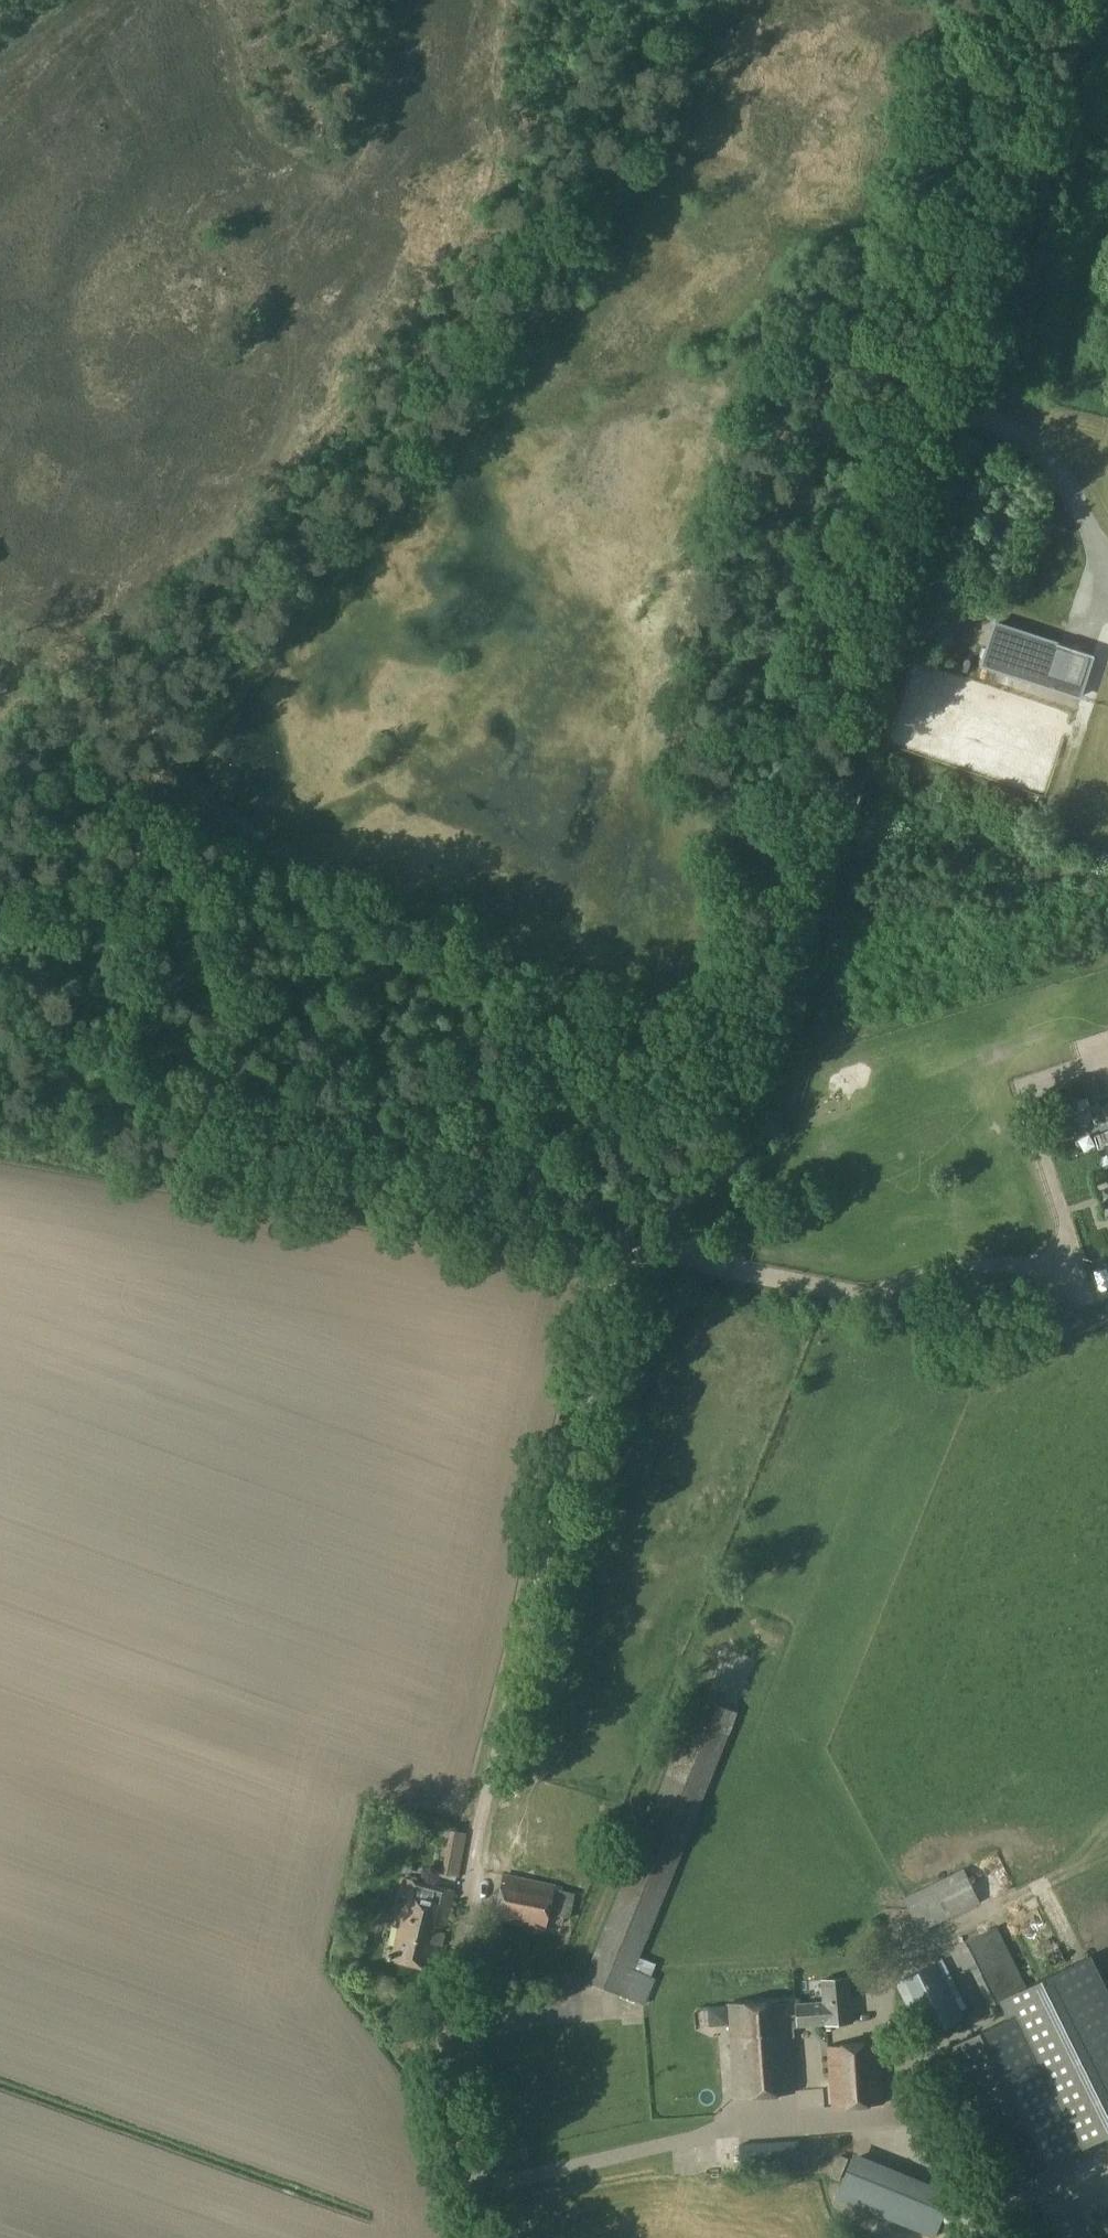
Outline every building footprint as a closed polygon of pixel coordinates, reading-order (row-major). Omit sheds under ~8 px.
[(995,623),(982,664),(1079,697),(1093,655),(995,623)] [(696,1696),(583,1980),(644,2004),(655,1977),(635,1969),(737,1712),(696,1696)] [(467,1833),(450,1829),(442,1872),(459,1876),(467,1833)] [(980,1901),(964,1868),(904,1898),(920,1931),(980,1901)] [(504,1873),(493,1919),(546,1931),(550,1914),(569,1918),(575,1893),(555,1888),(556,1884),(504,1873)] [(389,1950),(387,1959),(435,1972),(456,1891),(436,1886),(432,1901),(418,1897),(419,1881),(405,1878),(393,1925),(399,1926),(393,1951),(389,1950)] [(959,1944),(997,2023),(935,2056),(998,2188),(1107,2136),(1107,1997),(1090,1959),(1027,1986),(998,1927),(959,1944)] [(899,1980),(897,1986),(921,2034),(926,2036),(964,2017),(936,1962),(899,1980)] [(785,2000),(729,2004),(736,2097),(793,2092),(789,2036),(793,2036),(792,2027),(797,2026),(825,2023),(825,2024),(852,2022),(848,1978),(822,1980),(824,2002),(795,2005),(796,2013),(786,2014),(785,2000)] [(884,2103),(879,2042),(827,2045),(831,2107),(884,2103)] [(950,2198),(851,2157),(837,2190),(938,2230),(950,2198)]
